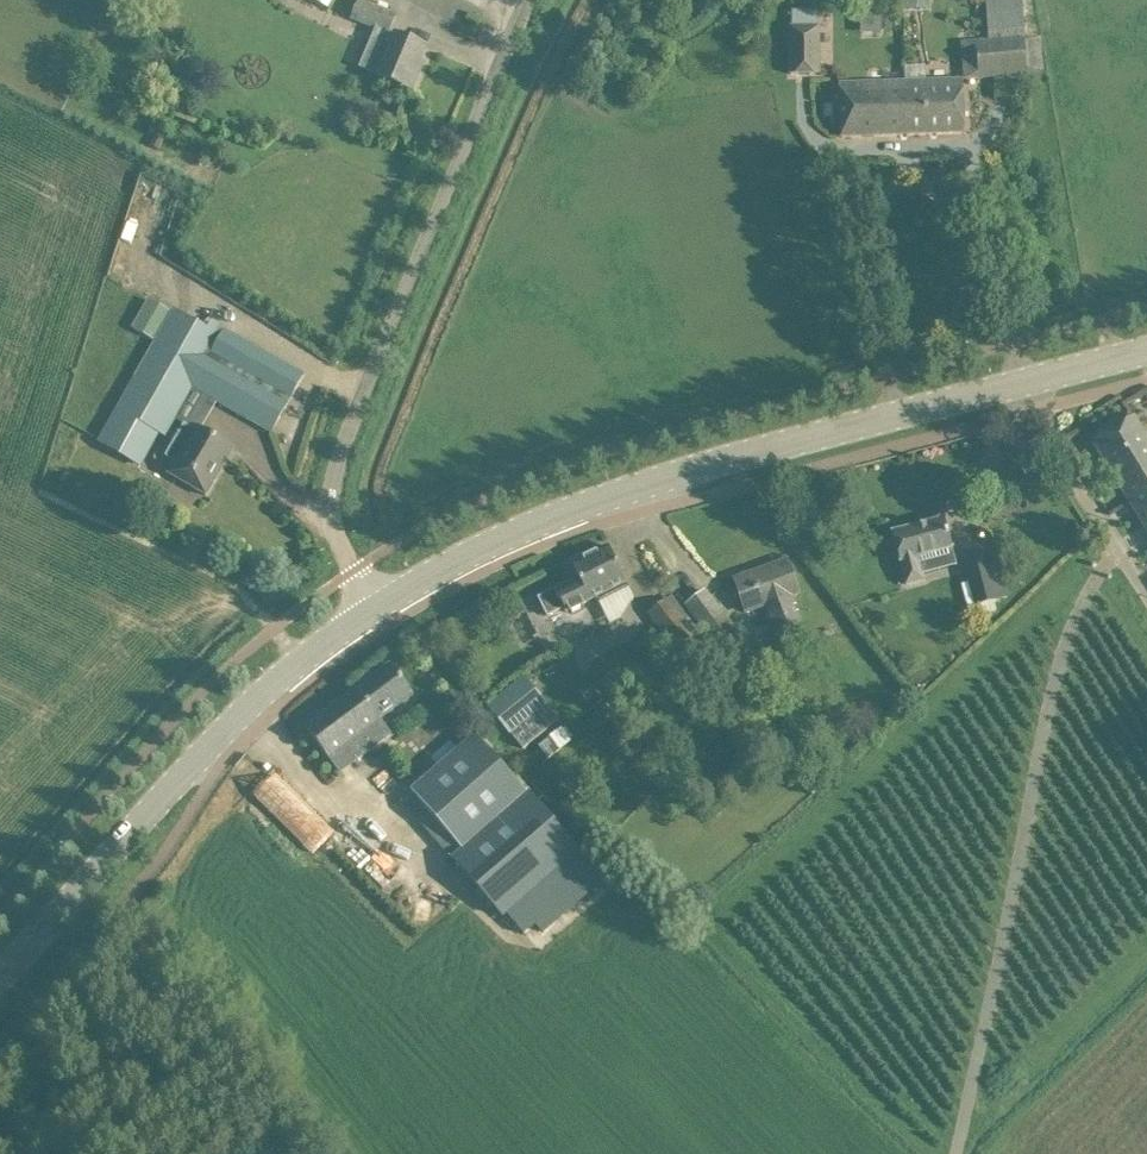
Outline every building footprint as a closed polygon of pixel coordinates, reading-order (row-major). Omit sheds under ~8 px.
[(360,0),(353,18),(377,28),(361,66),(380,74),(379,76),(390,81),(412,90),(419,72),(415,70),(425,47),(388,32),(395,15),(386,11),(389,5),(380,1),(377,8),(360,0)] [(1028,75),(1022,0),(986,0),(989,41),(975,42),(978,79),(1028,75)] [(820,74),(820,26),(791,26),(791,74),(820,74)] [(963,79),(906,81),(908,134),(965,132),(963,79)] [(841,136),(908,134),(906,81),(840,83),(841,136)] [(133,329),(154,342),(171,313),(149,301),(133,329)] [(128,393),(100,442),(106,446),(136,463),(154,430),(163,435),(165,436),(176,416),(192,389),(193,387),(218,401),(252,420),(273,432),(304,374),(210,321),(207,327),(175,309),(172,314),(156,343),(149,356),(137,376),(128,393)] [(1127,498),(1146,531),(1146,438),(1134,416),(1092,442),(1127,498)] [(227,445),(206,433),(187,422),(177,439),(166,456),(174,461),(168,472),(186,483),(206,495),(223,467),(233,449),(227,445)] [(836,527),(830,513),(819,518),(825,532),(836,527)] [(919,557),(953,548),(945,519),(893,532),(907,584),(924,580),(923,573),(919,557)] [(609,546),(593,554),(591,550),(575,558),(577,562),(572,564),(581,581),(573,585),(571,582),(539,597),(548,615),(564,607),(567,612),(571,610),(572,613),(573,612),(573,611),(582,607),(584,607),(582,604),(597,597),(627,583),(609,546)] [(986,555),(964,560),(964,561),(970,581),(976,605),(978,614),(995,609),(993,601),(998,600),(997,597),(1009,594),(997,552),(986,555)] [(736,579),(743,602),(747,611),(767,604),(779,640),(803,632),(791,596),(798,593),(787,561),(736,579)] [(736,626),(706,588),(683,606),(714,644),(736,626)] [(667,600),(650,614),(678,648),(695,635),(675,610),(667,600)] [(413,694),(406,684),(391,665),(307,728),(340,772),(392,733),(381,718),(413,694)] [(525,677),(489,706),(523,748),(548,728),(536,713),(547,704),(525,677)] [(562,727),(539,746),(548,758),(571,740),(562,727)] [(529,793),(528,794),(477,735),(412,790),(463,850),(453,858),(504,917),(506,915),(524,935),(536,924),(596,873),(579,853),(579,852),(529,793)] [(296,835),(312,852),(319,846),(321,844),(333,833),(316,816),(296,835)]
